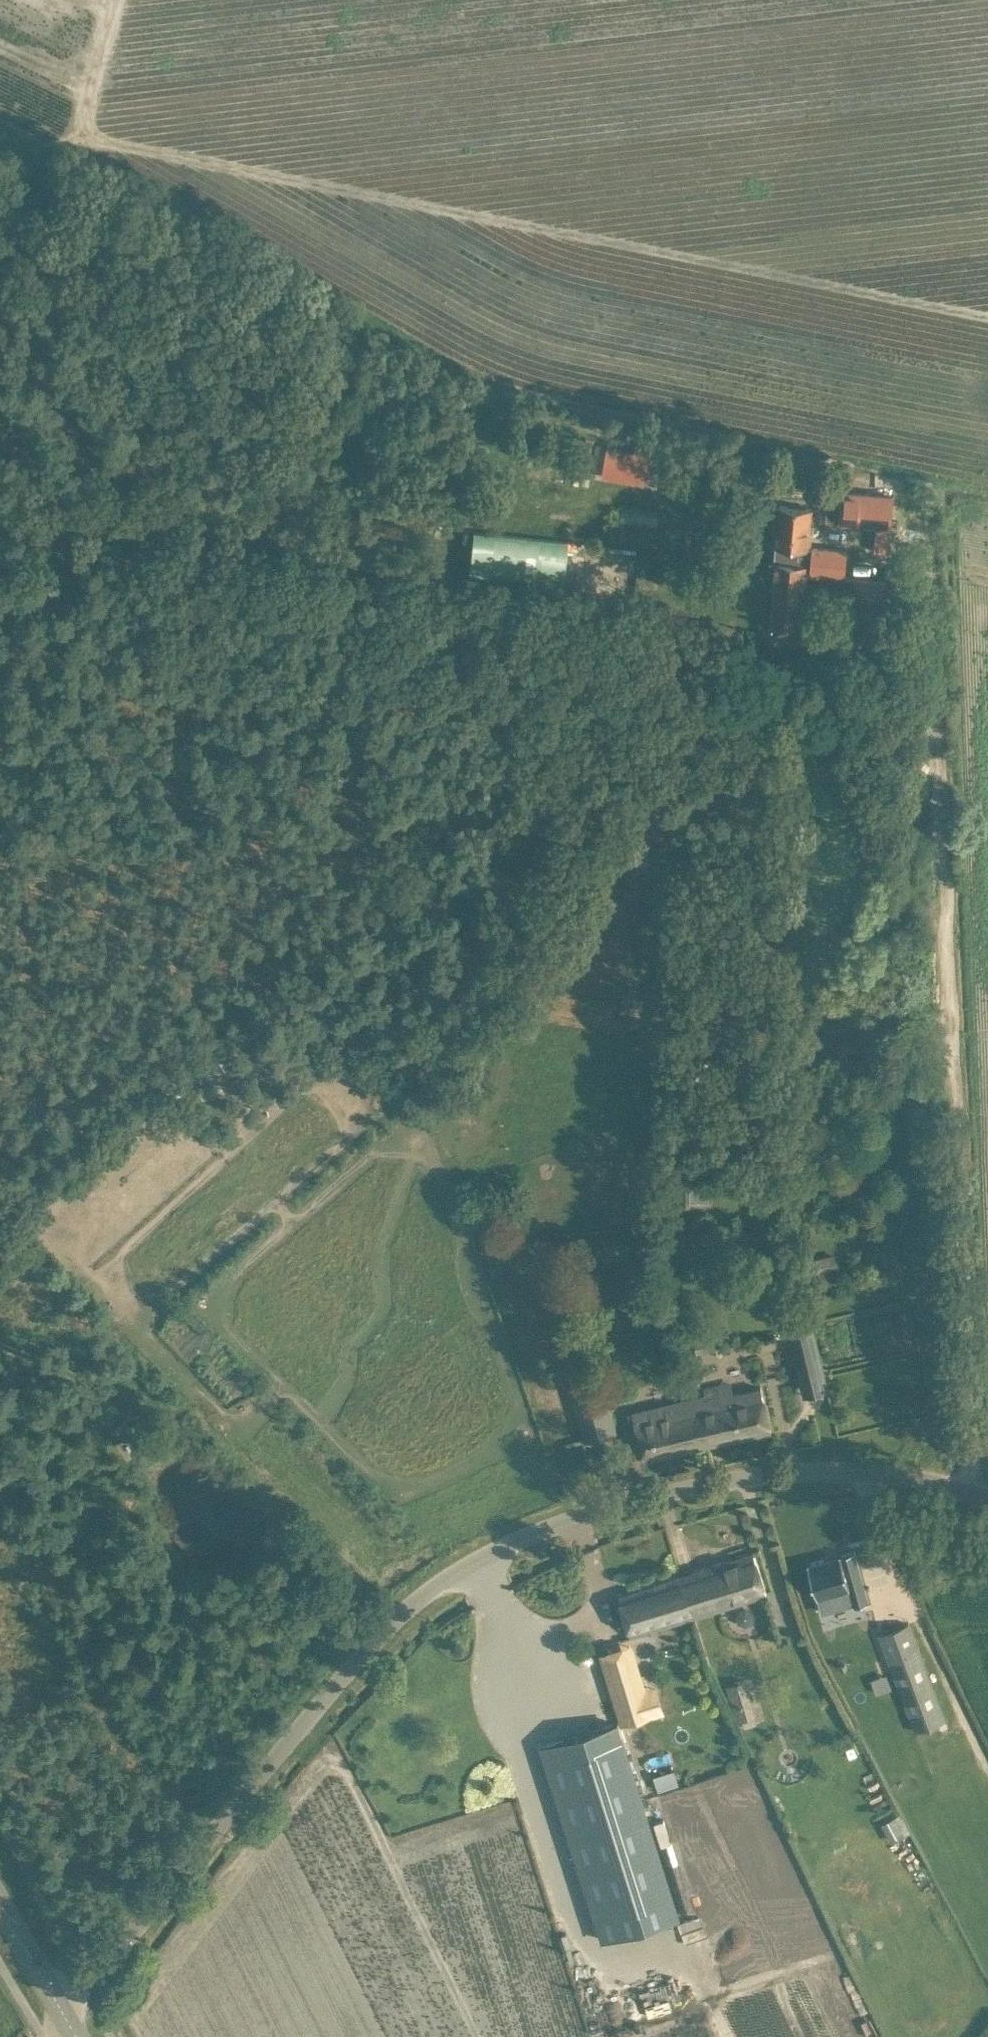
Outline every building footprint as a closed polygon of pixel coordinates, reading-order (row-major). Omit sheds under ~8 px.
[(607,444),(602,472),(643,479),(648,452),(607,444)] [(826,520),(836,520),(888,524),(891,494),(828,489),(826,520)] [(779,504),(776,543),(808,546),(811,506),(791,505),(779,504)] [(812,546),(810,573),(845,577),(848,549),(812,546)] [(776,560),(770,625),(781,626),(801,628),(805,573),(806,563),(787,561),(776,560)] [(856,590),(855,590),(850,631),(880,634),(884,592),(882,592),(884,579),(858,576),(856,590)] [(809,1259),(813,1277),(840,1271),(836,1252),(809,1259)] [(789,1331),(793,1345),(798,1344),(804,1369),(823,1365),(813,1326),(789,1331)] [(571,1381),(582,1419),(587,1438),(616,1430),(600,1373),(571,1381)] [(706,1394),(696,1396),(708,1444),(772,1429),(767,1410),(761,1386),(734,1392),(732,1381),(704,1388),(706,1394)] [(708,1444),(696,1396),(632,1411),(639,1440),(644,1459),(708,1444)] [(106,1427),(115,1442),(132,1431),(124,1417),(106,1427)] [(945,1542),(956,1545),(960,1534),(949,1531),(945,1542)] [(840,1553),(808,1562),(817,1595),(819,1595),(823,1610),(853,1602),(854,1605),(869,1600),(854,1550),(841,1554),(840,1553)] [(767,1593),(760,1571),(754,1551),(619,1594),(632,1634),(683,1618),(716,1608),(767,1593)] [(945,1719),(909,1622),(880,1633),(916,1729),(945,1719)] [(644,1691),(636,1665),(609,1673),(617,1700),(644,1692),(644,1691)] [(738,1720),(755,1713),(741,1676),(724,1682),(738,1720)] [(618,1722),(541,1746),(602,1938),(678,1914),(618,1722)] [(899,1812),(881,1817),(886,1838),(905,1833),(899,1812)]
